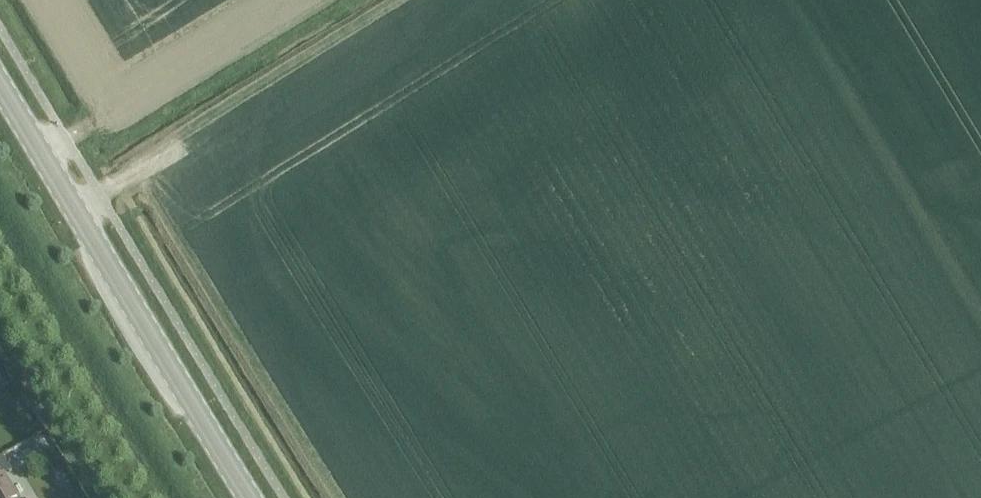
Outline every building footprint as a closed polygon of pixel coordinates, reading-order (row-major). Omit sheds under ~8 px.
[(2,474),(0,475),(0,497),(17,497),(2,474)]
